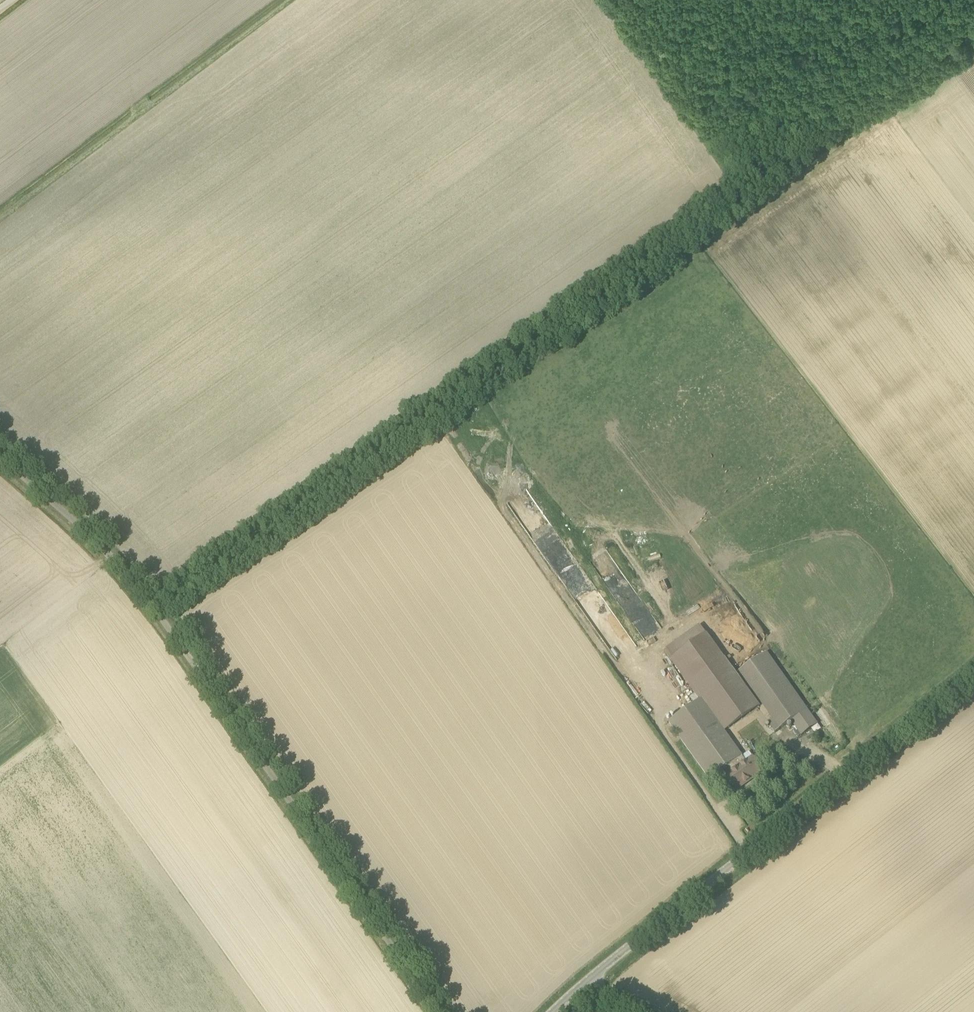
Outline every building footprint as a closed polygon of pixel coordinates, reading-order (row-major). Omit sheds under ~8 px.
[(760,707),(707,633),(673,658),(726,731),(760,707)] [(767,652),(740,672),(774,719),(769,723),(776,733),(808,710),(767,652)] [(737,790),(745,784),(745,783),(749,781),(763,771),(753,758),(740,767),(736,761),(743,756),(726,731),(702,699),(669,722),(710,779),(728,766),(732,772),(727,776),(737,790)] [(723,790),(727,794),(733,790),(729,785),(723,790)]
